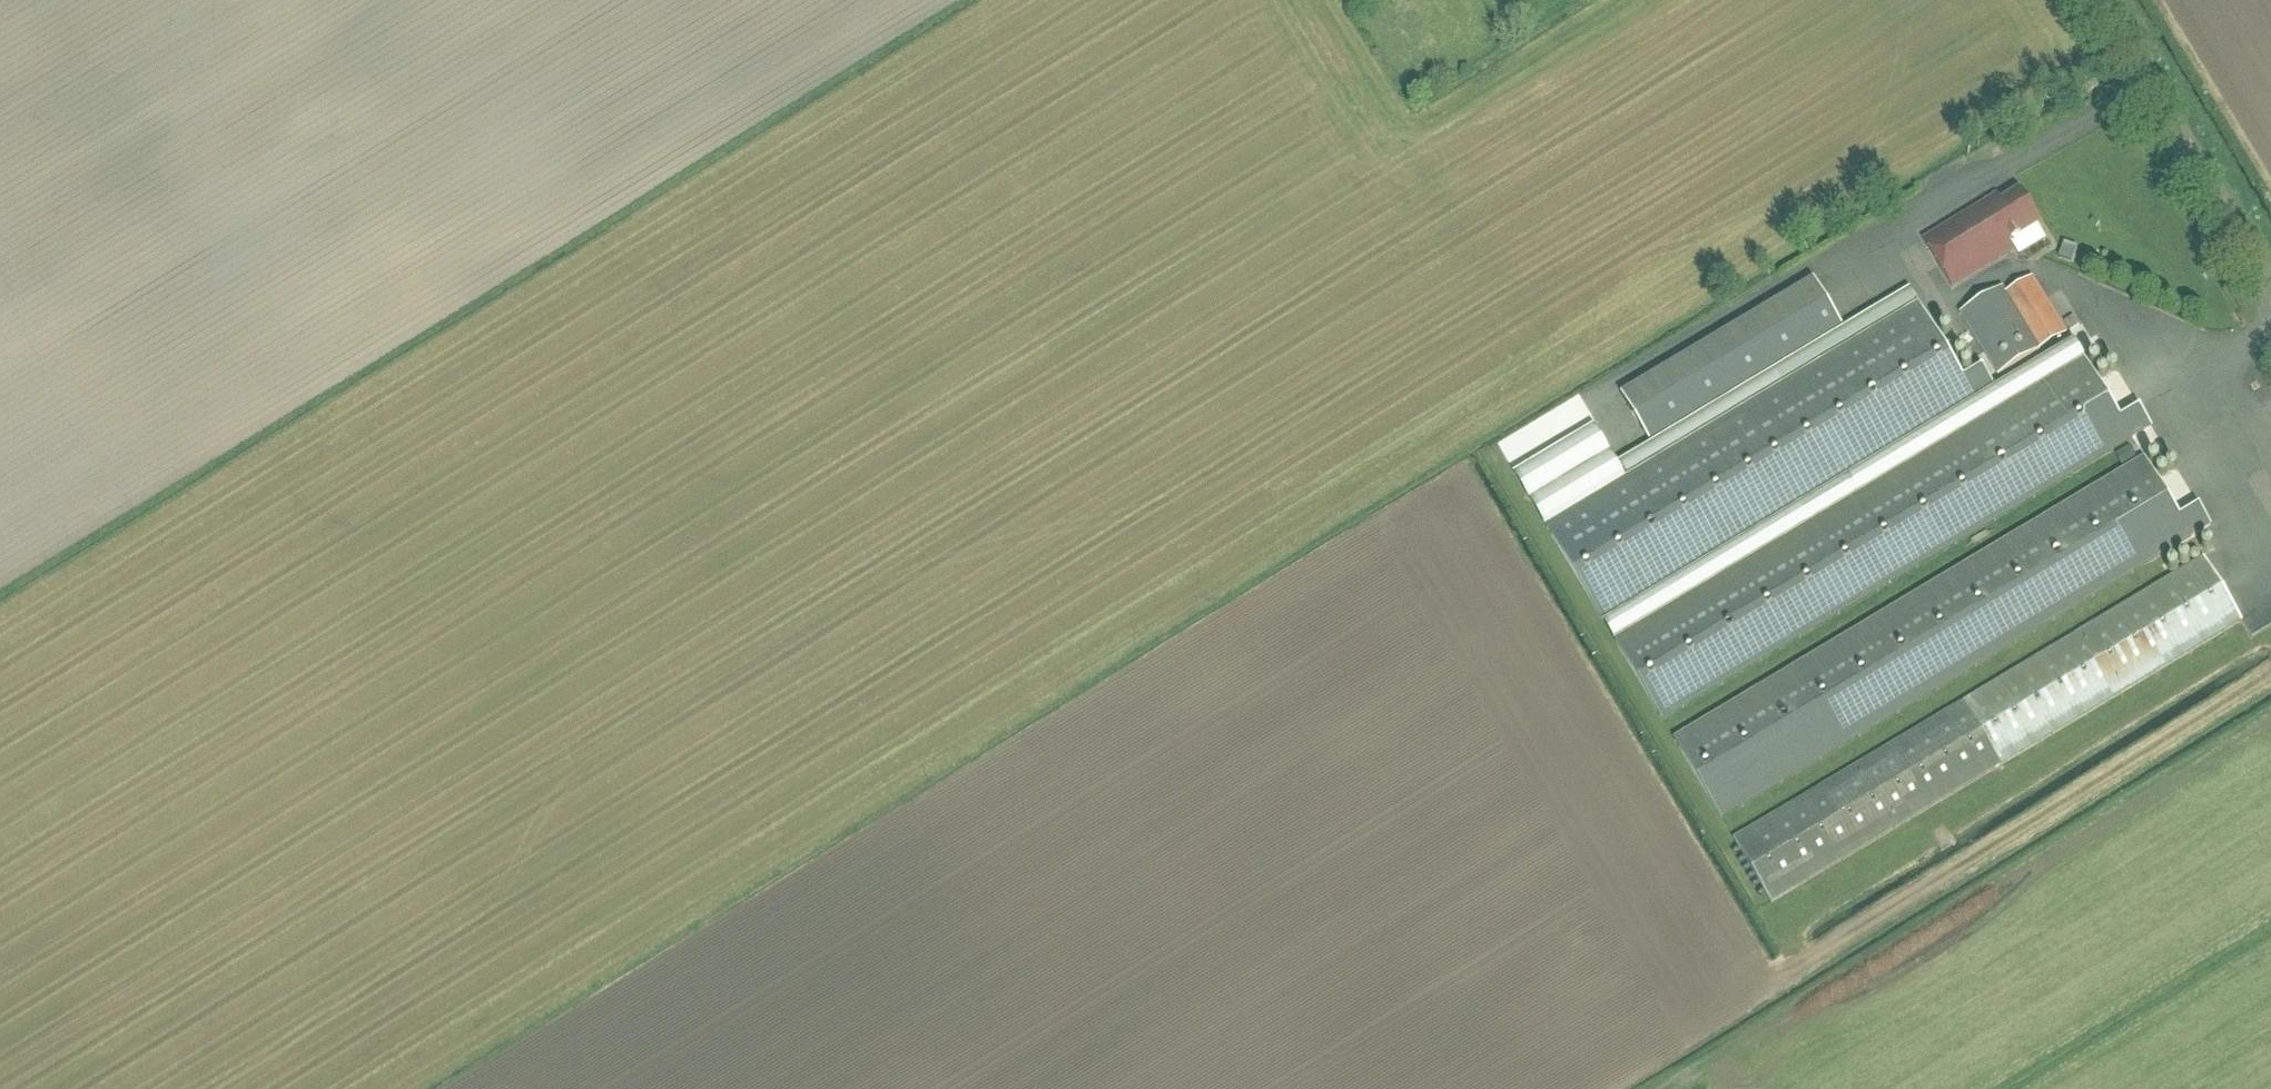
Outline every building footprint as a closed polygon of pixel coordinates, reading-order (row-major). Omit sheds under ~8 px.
[(2039,226),(2019,192),(1988,211),(1984,204),(1923,241),(1946,280),(1970,265),(1975,275),(2014,251),(2010,245),(2039,226)] [(1842,329),(1814,281),(1621,397),(1650,444),(1842,329)] [(2064,336),(2046,307),(2022,322),(2002,289),(1960,315),(1998,377),(2064,336)] [(2057,301),(2065,320),(2078,314),(2070,295),(2057,301)] [(1603,622),(1994,388),(1983,369),(1963,380),(1919,306),(1547,529),(1603,622)] [(2085,362),(1615,643),(1662,721),(2151,428),(2140,409),(2121,420),(2085,362)] [(2121,410),(2139,398),(2120,369),(2103,380),(2121,410)] [(2145,460),(1675,742),(1721,820),(2211,527),(2199,508),(2180,519),(2145,460)] [(2180,467),(2161,478),(2178,507),(2197,496),(2180,467)] [(2215,538),(2267,522),(2263,507),(2211,524),(2215,538)] [(2270,634),(2270,629),(2222,548),(1960,704),(1733,839),(1784,925),(2270,634)]
